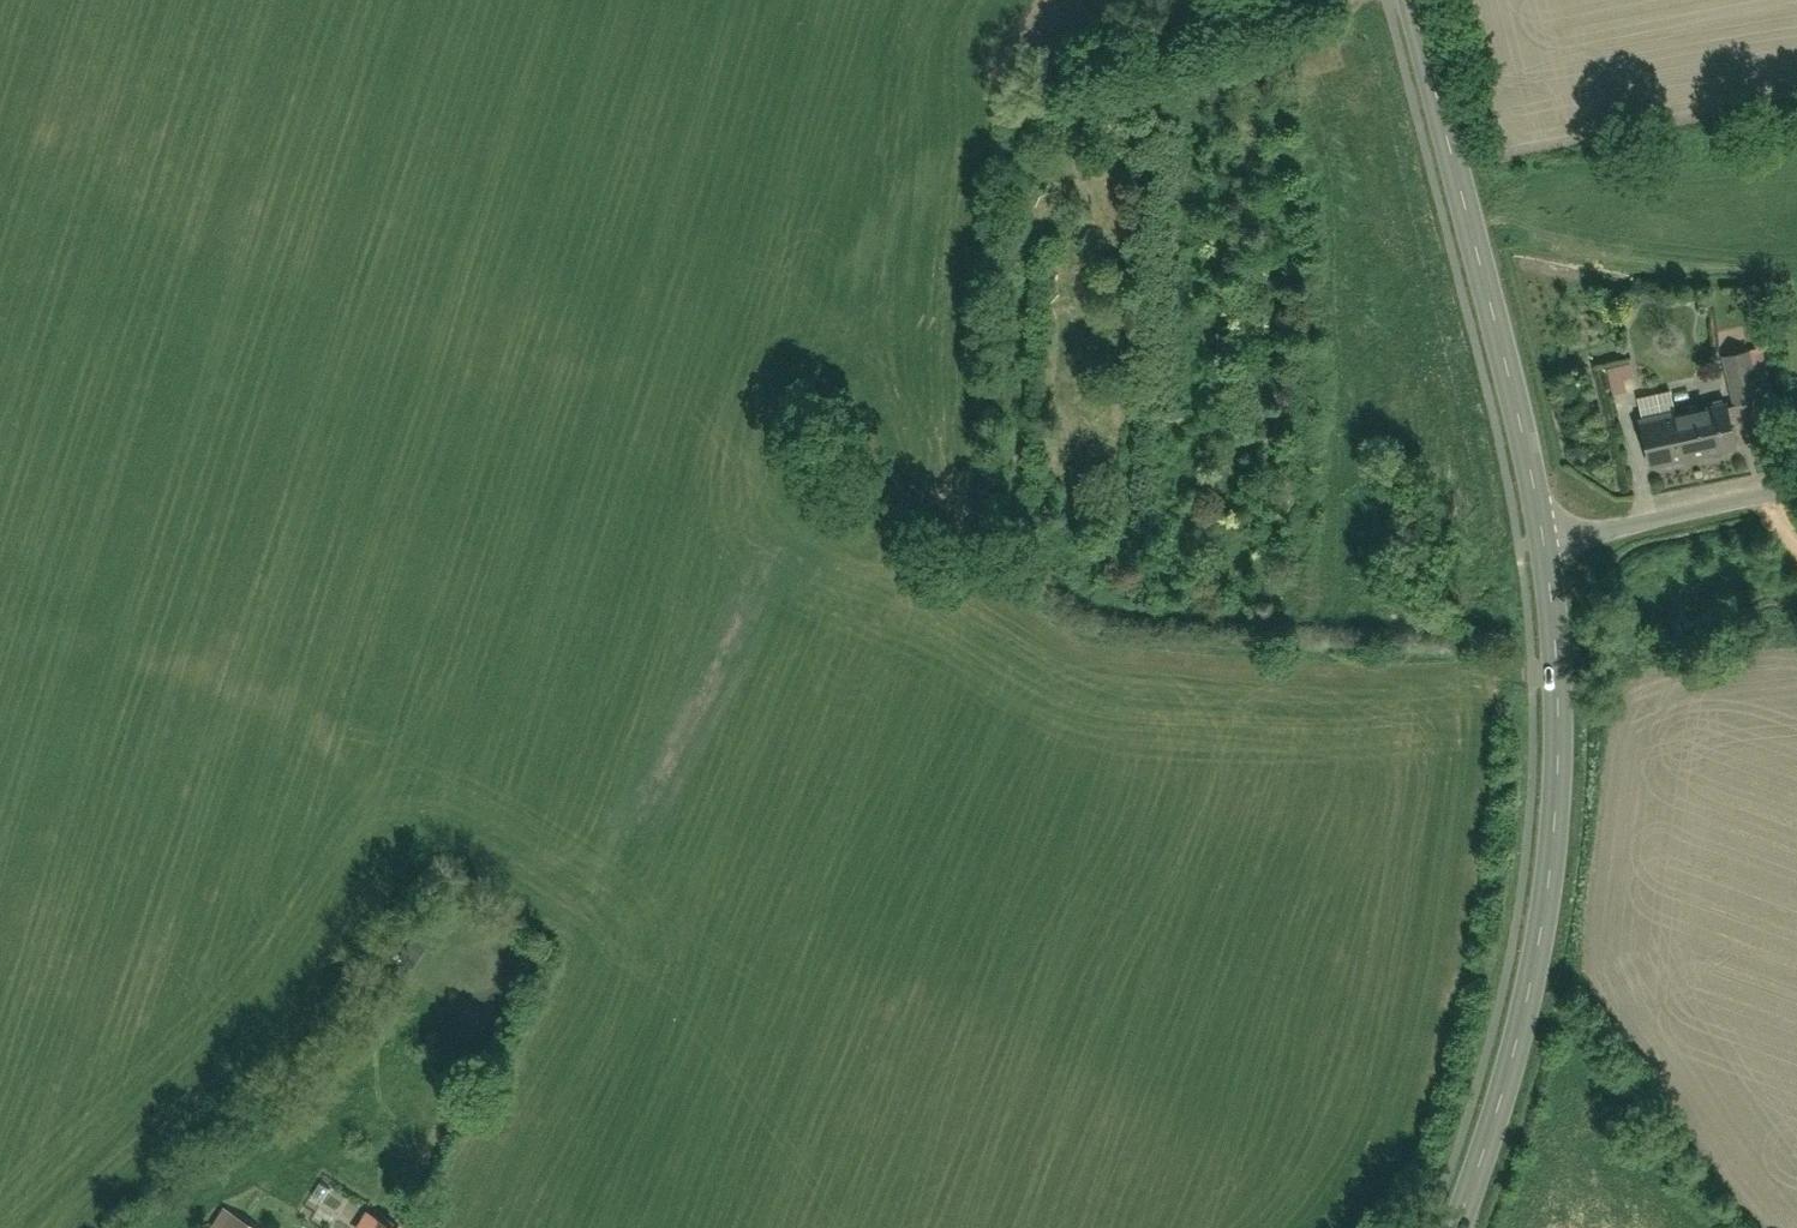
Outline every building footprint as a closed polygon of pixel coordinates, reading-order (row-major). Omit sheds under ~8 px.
[(1763,348),(1735,355),(1747,402),(1774,395),(1763,348)] [(1630,364),(1611,367),(1616,393),(1635,390),(1630,364)] [(1739,406),(1653,426),(1662,467),(1748,447),(1739,406)] [(329,1223),(346,1198),(332,1188),(314,1213),(329,1223)] [(217,1227),(260,1227),(227,1210),(217,1227)] [(377,1210),(366,1227),(406,1227),(377,1210)]
